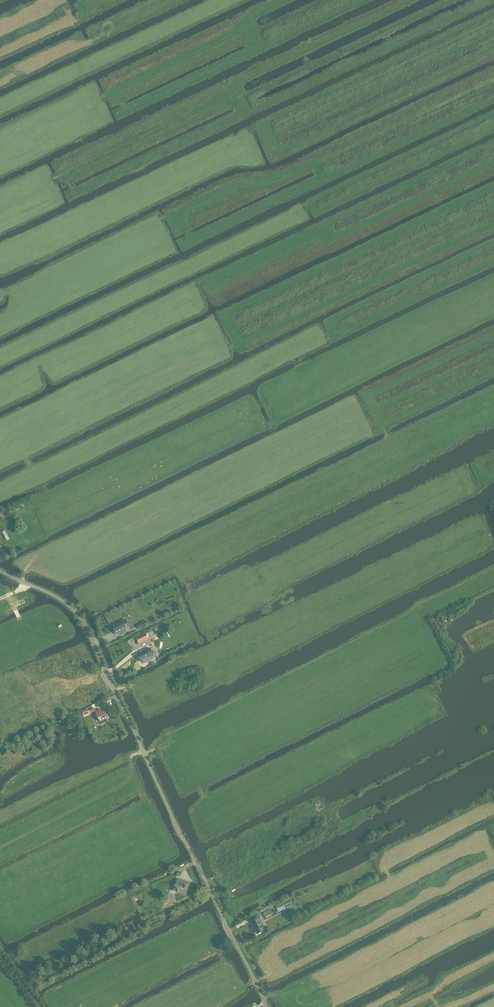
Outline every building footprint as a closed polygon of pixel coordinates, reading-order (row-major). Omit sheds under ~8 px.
[(7,547),(11,555),(23,549),(19,541),(7,547)] [(111,626),(116,634),(125,630),(126,632),(130,630),(126,620),(115,625),(115,624),(111,626)] [(137,655),(141,662),(143,661),(144,663),(149,661),(148,659),(153,656),(149,648),(137,655)] [(94,704),(82,710),(84,716),(95,711),(93,708),(96,707),(94,704)] [(101,710),(95,712),(100,722),(101,725),(108,722),(106,719),(107,718),(105,712),(102,713),(101,710)] [(178,879),(173,891),(186,895),(190,883),(178,879)] [(278,913),(286,909),(283,902),(275,905),(278,913)] [(266,918),(274,914),(272,909),(263,913),(266,918)] [(265,931),(259,919),(260,918),(259,914),(252,917),(254,921),(251,922),(254,928),(254,927),(258,934),(265,931)]
